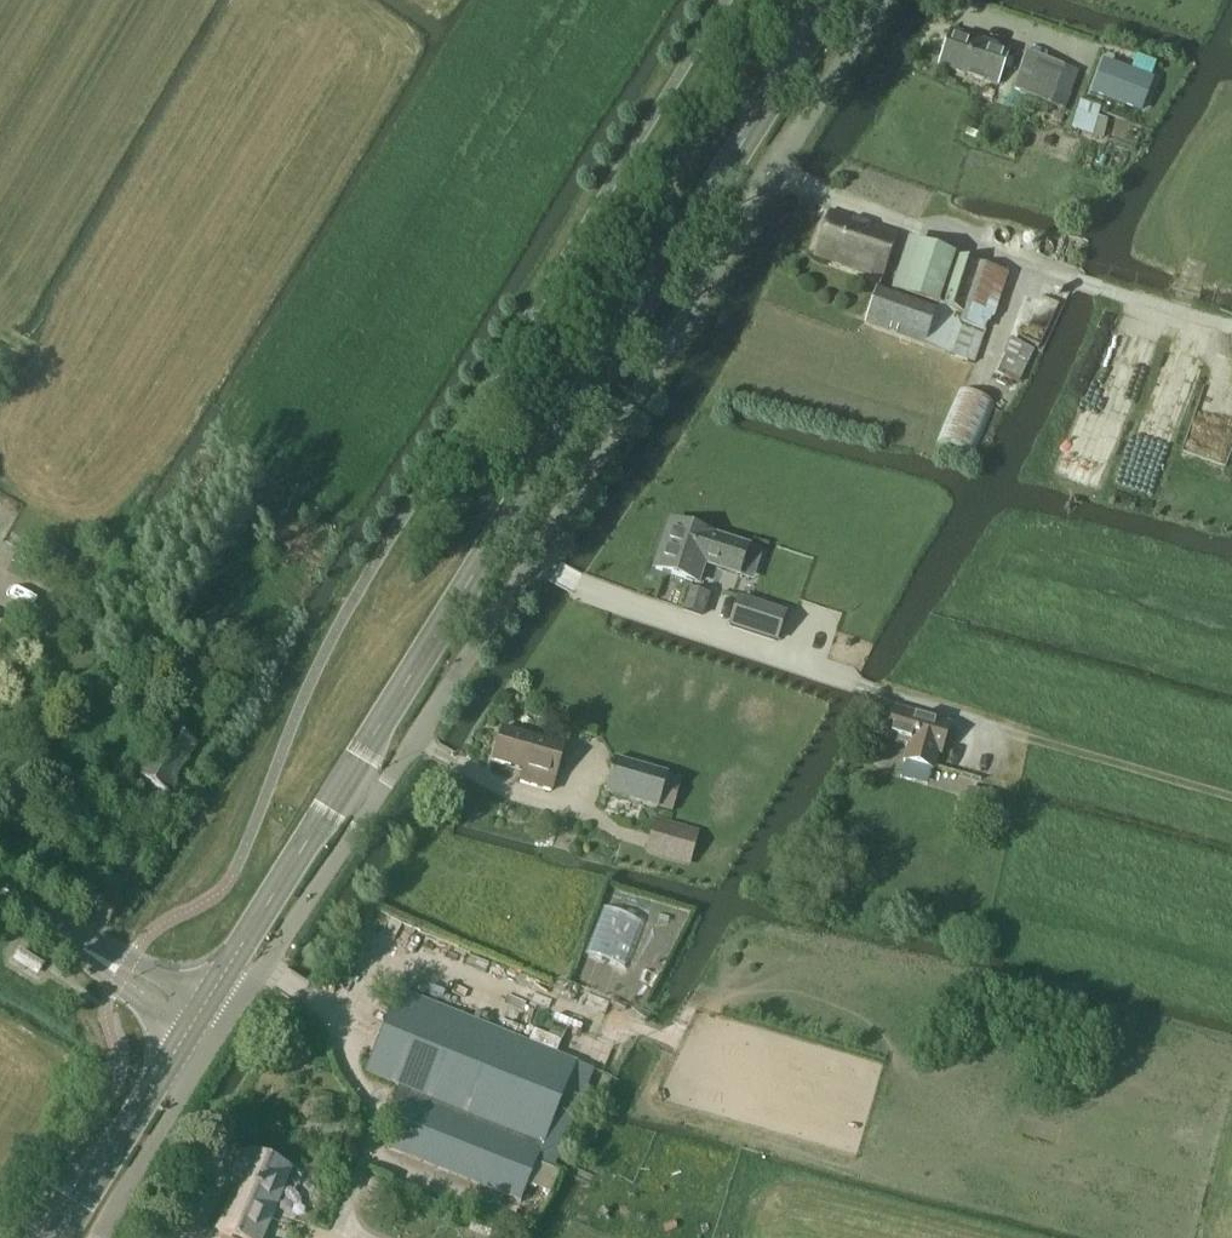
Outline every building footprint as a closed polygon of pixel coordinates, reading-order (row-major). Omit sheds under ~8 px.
[(998,86),(1010,50),(951,29),(938,65),(998,86)] [(1026,53),(1013,92),(1050,104),(1063,66),(1026,53)] [(1104,60),(1091,94),(1142,113),(1154,79),(1151,78),(1157,64),(1136,56),(1131,70),(1104,60)] [(1077,111),(1071,129),(1093,136),(1101,108),(1080,101),(1077,111)] [(883,280),(898,235),(830,211),(830,210),(814,255),(883,280)] [(993,318),(1006,276),(917,246),(901,297),(878,289),(865,326),(974,364),(989,317),(993,318)] [(1011,340),(996,374),(1019,384),(1034,350),(1011,340)] [(995,403),(960,388),(937,441),(973,456),(995,403)] [(1057,473),(1098,487),(1122,417),(1108,412),(1105,420),(1107,420),(1100,439),(1088,434),(1083,450),(1076,448),(1081,433),(1072,430),(1057,473)] [(672,523),(656,570),(697,584),(703,566),(737,577),(746,548),(672,523)] [(688,591),(682,609),(701,616),(707,597),(688,591)] [(739,599),(730,626),(776,642),(785,615),(739,599)] [(895,712),(888,735),(916,744),(911,763),(933,770),(938,750),(942,751),(949,728),(895,712)] [(166,795),(197,747),(170,729),(153,755),(139,746),(132,756),(147,765),(139,777),(166,795)] [(565,747),(502,729),(493,762),(535,774),(531,786),(551,792),(565,747)] [(682,780),(668,775),(614,760),(604,793),(672,813),(682,780)] [(992,822),(998,796),(969,790),(963,816),(992,822)] [(698,832),(655,819),(645,854),(688,867),(698,832)] [(574,982),(612,996),(629,949),(591,935),(574,982)] [(388,1114),(398,1118),(386,1148),(521,1203),(527,1186),(536,1165),(541,1152),(577,1064),(397,991),(364,1073),(398,1087),(388,1114)] [(577,1064),(541,1152),(558,1159),(593,1071),(577,1064)] [(269,1221),(291,1170),(251,1153),(250,1156),(242,1153),(233,1176),(239,1179),(217,1231),(233,1237),(262,1237),(269,1221)] [(536,1165),(527,1186),(550,1196),(559,1174),(553,1172),(536,1165)] [(370,1184),(370,1186),(370,1187),(371,1188),(371,1190),(372,1191),(373,1192),(374,1192),(375,1193),(376,1193),(378,1193),(379,1193),(380,1193),(381,1192),(382,1191),(383,1190),(384,1189),(384,1188),(385,1187),(385,1186),(385,1184),(384,1183),(383,1182),(383,1181),(382,1180),(381,1179),(379,1179),(378,1179),(377,1179),(375,1179),(374,1179),(373,1180),(372,1181),(371,1182),(371,1183),(370,1184)]
